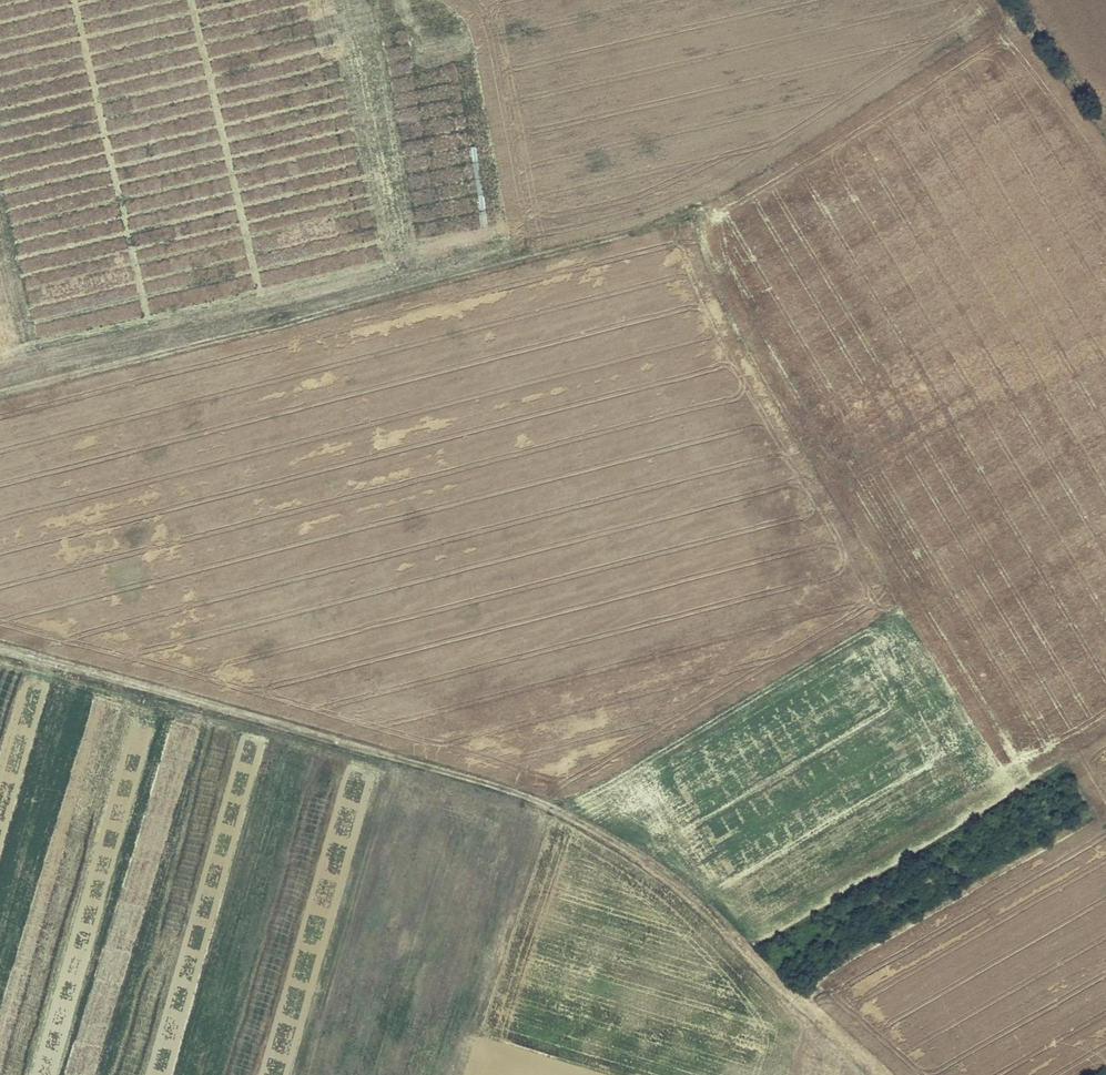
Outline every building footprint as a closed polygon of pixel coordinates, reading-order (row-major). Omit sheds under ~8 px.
[(55,1033),(46,1061),(69,1068),(78,1040),(55,1033)]
